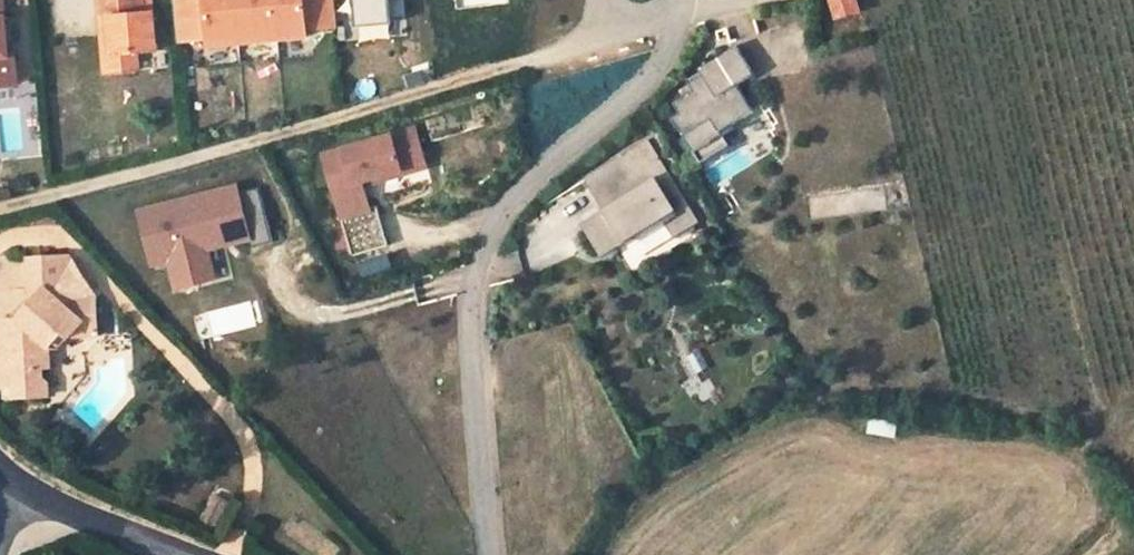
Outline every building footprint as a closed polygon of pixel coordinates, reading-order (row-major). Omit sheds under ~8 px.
[(17,84),(14,53),(8,54),(3,0),(0,0),(0,86),(17,84)] [(101,19),(109,18),(114,73),(138,71),(137,53),(157,52),(154,14),(144,14),(143,0),(99,0),(101,19)] [(154,14),(153,0),(143,0),(144,14),(154,14)] [(178,41),(210,39),(210,45),(308,36),(307,30),(337,27),(335,0),(174,0),(178,41)] [(385,0),(352,0),(354,25),(387,22),(385,0)] [(836,8),(843,30),(866,25),(861,3),(836,8)] [(109,18),(101,19),(105,73),(114,73),(109,18)] [(682,125),(674,129),(701,174),(707,169),(728,157),(720,144),(754,124),(738,97),(756,87),(739,58),(701,80),(705,87),(692,95),(695,102),(675,114),(682,125)] [(415,128),(322,157),(353,256),(389,245),(377,206),(370,208),(362,181),(426,162),(415,128)] [(692,223),(641,144),(580,184),(599,212),(582,223),(602,255),(659,218),(671,237),(692,223)] [(233,189),(146,213),(157,254),(172,250),(178,269),(211,260),(207,246),(205,241),(244,230),(246,235),(248,245),(269,239),(255,189),(235,194),(233,189)] [(726,190),(711,199),(719,211),(733,202),(726,190)] [(205,241),(207,246),(246,235),(244,230),(205,241)] [(32,304),(19,319),(0,320),(0,354),(1,386),(15,386),(15,397),(48,396),(48,383),(43,379),(43,368),(51,368),(50,348),(63,334),(69,339),(71,337),(84,323),(98,322),(97,300),(72,301),(70,256),(30,258),(32,304)] [(72,301),(97,300),(70,256),(72,301)] [(211,260),(178,269),(181,282),(214,273),(211,260)] [(84,323),(71,337),(99,336),(98,322),(84,323)] [(868,416),(866,430),(895,436),(897,422),(868,416)] [(216,526),(228,498),(211,491),(199,518),(216,526)]
